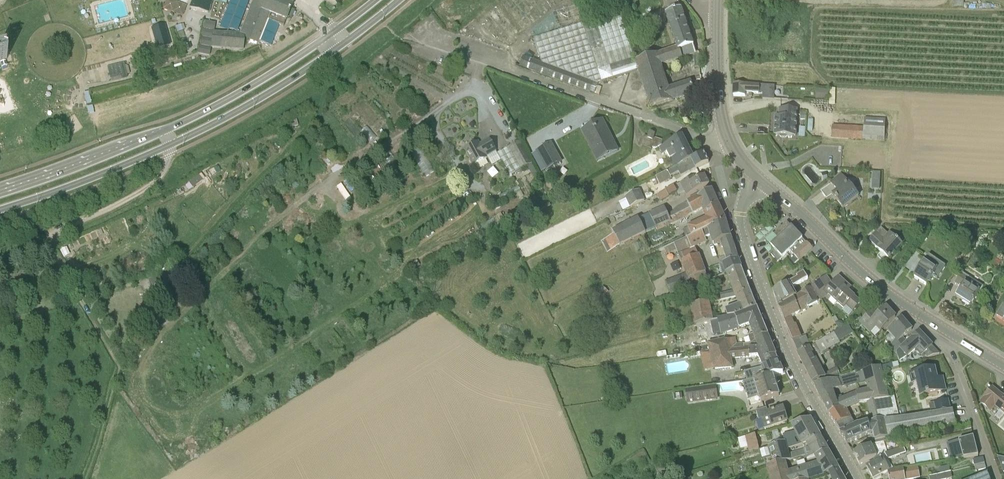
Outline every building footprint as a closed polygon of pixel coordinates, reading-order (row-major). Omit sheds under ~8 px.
[(188,5),(176,0),(167,0),(163,8),(183,16),(188,5)] [(215,0),(194,0),(191,8),(210,14),(215,0)] [(240,35),(214,33),(215,24),(204,22),(198,54),(209,56),(211,48),(242,50),(244,38),(258,44),(269,14),(286,21),(292,6),(277,0),(254,0),(240,35)] [(676,48),(638,61),(639,64),(679,49),(682,59),(683,59),(693,55),(695,68),(700,68),(699,52),(696,52),(694,46),(682,9),(665,15),(676,48)] [(602,73),(634,62),(636,61),(620,12),(534,39),(541,63),(531,60),(523,57),(520,68),(528,70),(590,93),(594,82),(602,73)] [(169,39),(165,24),(151,28),(156,43),(169,39)] [(57,44),(51,47),(53,53),(59,50),(57,44)] [(639,64),(638,61),(637,61),(652,107),(695,93),(691,83),(669,90),(662,66),(683,59),(682,59),(679,49),(639,64)] [(122,82),(121,79),(120,75),(110,78),(111,84),(122,82)] [(734,96),(745,96),(746,94),(759,94),(771,94),(772,86),(760,85),(746,84),(734,84),(734,96)] [(816,99),(828,100),(828,90),(817,89),(816,99)] [(775,117),(775,124),(775,125),(769,125),(769,135),(779,136),(781,137),(785,138),(787,136),(796,136),(797,110),(779,109),(779,117),(775,117)] [(832,138),(863,139),(863,140),(885,141),(886,119),(864,118),(864,127),(832,126),(832,138)] [(599,155),(616,147),(603,122),(587,130),(599,155)] [(682,136),(662,146),(659,147),(660,150),(662,154),(665,153),(666,152),(670,159),(669,160),(673,169),(672,170),(668,172),(694,159),(694,158),(682,136)] [(487,155),(497,149),(491,138),(481,144),(479,141),(466,149),(475,165),(488,157),(487,155)] [(659,147),(662,146),(663,141),(655,138),(652,148),(656,149),(659,147)] [(521,140),(508,147),(497,154),(509,176),(533,163),(521,140)] [(547,170),(550,169),(561,162),(551,143),(539,150),(537,151),(542,161),(535,164),(539,173),(546,169),(547,170)] [(694,159),(668,172),(670,177),(674,175),(679,172),(681,176),(682,175),(695,169),(709,163),(704,153),(694,158),(694,159)] [(533,163),(527,166),(533,177),(539,174),(533,163)] [(494,177),(499,173),(494,167),(489,171),(494,177)] [(832,194),(844,208),(859,196),(854,190),(842,174),(821,191),(827,198),(832,194)] [(200,175),(190,182),(193,186),(203,179),(200,175)] [(680,183),(686,196),(710,184),(705,175),(692,182),(690,178),(680,183)] [(660,201),(677,193),(674,186),(657,194),(660,201)] [(627,196),(628,199),(631,204),(632,207),(644,201),(639,190),(635,192),(631,194),(627,196)] [(702,210),(703,213),(719,206),(712,190),(697,198),(702,210)] [(687,203),(690,209),(691,211),(693,214),(702,210),(697,198),(696,198),(687,203)] [(690,209),(687,203),(673,210),(674,211),(668,214),(664,207),(649,214),(656,229),(671,222),(670,219),(687,210),(690,209)] [(686,239),(686,240),(726,221),(719,206),(703,213),(706,218),(695,223),(694,222),(688,225),(689,227),(686,229),(686,239)] [(620,246),(646,233),(638,218),(612,232),(620,246)] [(485,231),(499,225),(497,219),(482,224),(485,231)] [(685,273),(688,279),(705,273),(706,272),(699,255),(698,255),(694,246),(702,242),(702,241),(704,240),(703,238),(709,236),(712,245),(720,242),(727,262),(738,258),(731,237),(726,221),(686,240),(680,242),(674,245),(676,250),(677,253),(678,253),(685,273)] [(790,251),(792,254),(805,241),(787,222),(775,234),(779,238),(771,245),(775,249),(770,254),(779,262),(790,251)] [(889,258),(902,243),(889,232),(888,234),(881,228),(870,240),(882,250),(878,256),(883,261),(887,257),(889,258)] [(807,243),(805,241),(792,254),(798,260),(813,248),(808,243),(807,243)] [(946,266),(931,256),(929,255),(915,277),(926,285),(932,275),(938,279),(946,266)] [(723,275),(725,274),(726,274),(742,268),(738,258),(727,262),(722,264),(719,265),(723,275)] [(412,270),(419,266),(417,262),(410,266),(412,270)] [(751,292),(742,268),(726,274),(733,292),(720,295),(721,300),(735,297),(735,298),(737,297),(751,292)] [(773,292),(779,308),(797,296),(792,288),(808,279),(803,272),(796,276),(797,278),(789,283),(773,292)] [(691,286),(692,288),(709,281),(705,273),(688,279),(691,286)] [(962,273),(955,283),(962,287),(956,296),(970,305),(980,290),(983,286),(969,277),(968,277),(962,273)] [(148,278),(150,285),(161,282),(159,275),(148,278)] [(846,307),(852,312),(861,302),(844,287),(847,284),(839,277),(833,285),(826,276),(811,286),(818,297),(825,293),(828,296),(831,298),(830,300),(835,304),(836,303),(844,309),(846,307)] [(797,297),(797,296),(779,308),(784,322),(791,318),(808,309),(807,308),(818,301),(811,287),(797,297)] [(598,293),(602,297),(607,292),(602,288),(598,293)] [(725,310),(727,317),(728,318),(730,318),(757,309),(751,292),(737,297),(735,298),(738,305),(725,310)] [(703,323),(703,324),(713,322),(713,321),(709,301),(690,305),(694,325),(703,323)] [(875,337),(896,317),(887,307),(879,315),(873,309),(859,323),(870,334),(871,333),(875,337)] [(727,317),(719,318),(723,335),(739,330),(739,329),(749,326),(750,327),(763,322),(757,309),(730,318),(728,318),(727,317)] [(895,354),(896,354),(901,350),(908,343),(903,338),(912,329),(903,318),(887,332),(890,335),(895,341),(891,344),(889,346),(895,354)] [(838,321),(835,323),(838,329),(844,325),(841,321),(839,321),(838,321)] [(750,344),(744,345),(744,349),(760,348),(757,340),(758,340),(768,335),(763,322),(750,327),(753,334),(748,336),(750,344)] [(815,344),(804,350),(798,354),(813,383),(826,377),(838,372),(837,369),(825,375),(821,367),(815,357),(840,343),(840,341),(853,333),(848,324),(815,344)] [(796,325),(794,325),(787,328),(798,354),(804,350),(799,339),(800,338),(802,337),(796,325)] [(899,362),(900,362),(907,357),(915,350),(921,356),(923,358),(925,356),(927,358),(940,354),(933,346),(920,332),(908,343),(901,350),(896,354),(899,362)] [(758,356),(762,367),(763,367),(778,361),(776,355),(768,335),(758,340),(757,340),(760,348),(744,349),(736,350),(728,350),(726,341),(725,341),(708,345),(714,371),(733,369),(731,359),(750,358),(750,357),(758,356)] [(736,345),(737,344),(736,338),(726,341),(728,350),(736,350),(736,345)] [(753,380),(753,381),(766,377),(773,376),(773,375),(784,373),(779,361),(778,361),(763,367),(762,367),(762,368),(744,372),(747,380),(747,381),(753,380)] [(881,366),(882,372),(899,367),(898,362),(881,366)] [(867,390),(856,392),(859,404),(873,401),(889,397),(882,372),(881,366),(861,371),(859,366),(854,368),(855,373),(838,378),(826,381),(813,386),(829,414),(841,408),(837,400),(842,398),(842,396),(836,398),(833,391),(842,387),(845,387),(846,388),(861,383),(860,384),(865,383),(867,390)] [(913,373),(919,396),(946,390),(943,379),(943,377),(937,378),(935,368),(913,373)] [(760,402),(779,396),(773,376),(766,377),(753,381),(760,402)] [(717,400),(716,385),(685,390),(687,404),(717,400)] [(1003,396),(993,388),(982,401),(991,409),(995,403),(1003,411),(1003,395),(1003,396)] [(840,432),(855,425),(846,409),(859,404),(856,392),(842,398),(837,400),(841,408),(829,414),(840,432)] [(884,420),(899,418),(894,397),(894,396),(889,397),(873,401),(878,420),(883,419),(884,420)] [(950,408),(948,400),(930,404),(932,412),(950,408)] [(764,429),(771,427),(788,421),(783,408),(768,413),(766,408),(756,411),(759,420),(761,419),(764,429)] [(899,418),(884,420),(888,437),(888,439),(956,426),(953,410),(899,419),(899,418)] [(790,425),(796,435),(797,438),(791,440),(790,438),(785,440),(785,442),(786,442),(788,449),(805,443),(821,438),(816,428),(811,419),(790,425)] [(874,440),(888,437),(884,420),(883,419),(878,420),(868,423),(867,422),(857,424),(855,425),(840,432),(847,444),(871,433),(872,433),(874,440)] [(960,425),(961,431),(972,429),(970,423),(960,425)] [(759,449),(755,434),(745,437),(749,452),(759,449)] [(958,441),(963,458),(978,456),(973,437),(958,441)] [(813,457),(814,458),(816,457),(829,451),(821,438),(805,443),(808,448),(803,450),(789,454),(788,449),(786,442),(785,442),(768,447),(773,465),(773,466),(786,462),(805,456),(806,460),(813,457)] [(963,458),(958,441),(946,444),(950,460),(963,458)] [(871,445),(854,453),(860,465),(877,457),(875,452),(886,449),(884,442),(871,445)] [(913,451),(916,464),(939,458),(936,445),(913,451)] [(888,460),(900,455),(897,448),(885,453),(888,460)] [(814,458),(817,463),(788,472),(786,462),(773,466),(773,465),(767,466),(770,478),(813,478),(825,475),(828,474),(840,470),(829,451),(816,457),(814,458)] [(905,454),(896,457),(898,462),(907,458),(905,454)] [(868,467),(874,478),(877,478),(888,473),(888,471),(889,470),(881,456),(873,461),(875,463),(868,467)] [(985,462),(983,457),(973,460),(974,465),(985,462)] [(974,466),(976,471),(986,468),(985,463),(974,466)] [(920,478),(917,466),(910,467),(889,470),(888,471),(888,473),(889,478),(914,478),(920,478)] [(840,470),(828,474),(831,478),(845,478),(840,470)]
